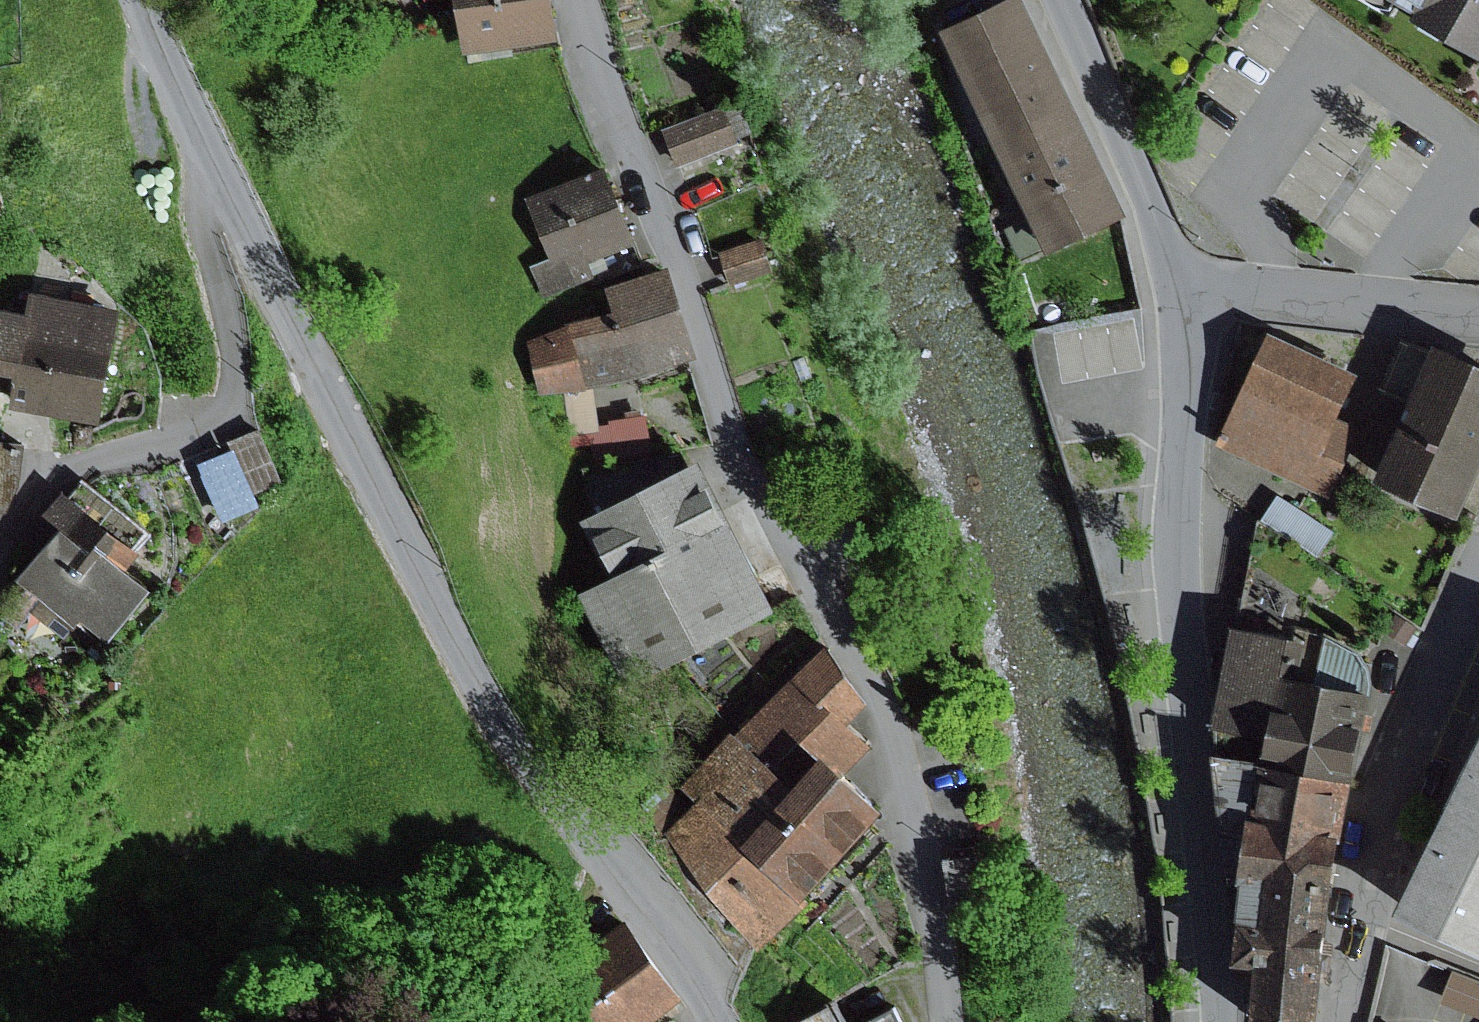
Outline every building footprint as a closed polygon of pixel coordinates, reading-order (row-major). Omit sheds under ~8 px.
[(469,49),(569,32),(563,0),(461,0),(469,49)] [(948,20),(1053,243),(1132,206),(1036,0),(992,0),(948,20)] [(1478,19),(1478,0),(1447,0),(1478,19)] [(741,98),(666,127),(679,161),(754,132),(741,98)] [(552,253),(533,261),(547,295),(602,272),(595,257),(645,235),(612,160),(527,197),(552,253)] [(765,237),(722,249),(732,281),(774,269),(765,237)] [(619,303),(577,316),(596,379),(695,349),(668,262),(612,280),(619,303)] [(0,301),(0,365),(21,369),(15,403),(106,418),(125,304),(35,289),(32,306),(0,301)] [(1058,292),(1031,300),(1039,326),(1065,319),(1058,292)] [(596,379),(577,316),(531,337),(544,390),(596,379)] [(1363,364),(1274,324),(1220,442),(1332,493),(1364,425),(1341,414),(1363,364)] [(1445,335),(1439,349),(1418,397),(1386,468),(1467,503),(1478,477),(1478,350),(1445,335)] [(1418,397),(1439,349),(1408,335),(1387,383),(1418,397)] [(261,426),(231,439),(253,490),(283,478),(261,426)] [(620,573),(737,516),(707,454),(590,511),(620,573)] [(154,530),(85,475),(38,534),(49,543),(24,576),(111,644),(161,581),(132,558),(154,530)] [(1282,492),(1265,517),(1319,555),(1336,530),(1282,492)] [(620,573),(592,585),(633,670),(778,601),(737,516),(620,573)] [(1251,564),(1239,619),(1294,630),(1301,595),(1251,564)] [(1399,611),(1388,629),(1408,641),(1419,624),(1399,611)] [(1217,717),(1220,743),(1359,774),(1380,686),(1378,685),(1376,662),(1364,646),(1332,629),(1331,637),(1294,630),(1239,619),(1217,717)] [(873,697),(832,641),(800,674),(852,721),(873,697)] [(852,721),(800,674),(753,726),(800,771),(747,828),(813,890),(897,798),(856,761),(874,741),(852,721)] [(800,771),(753,726),(743,717),(683,781),(701,798),(707,791),(747,828),(800,771)] [(1359,774),(1220,743),(1243,950),(1264,953),(1263,1010),(1324,1015),(1359,774)] [(1409,897),(1478,930),(1478,753),(1409,897)] [(658,789),(643,801),(667,832),(682,817),(658,789)] [(747,828),(707,791),(701,798),(682,817),(667,832),(760,948),(813,890),(747,828)] [(988,850),(948,855),(955,907),(995,902),(988,850)] [(636,908),(558,962),(563,1012),(570,1021),(653,1021),(696,992),(636,908)] [(1445,998),(1478,1010),(1478,977),(1457,969),(1445,998)] [(900,1001),(863,1021),(844,992),(789,1021),(910,1021),(900,1001)]
